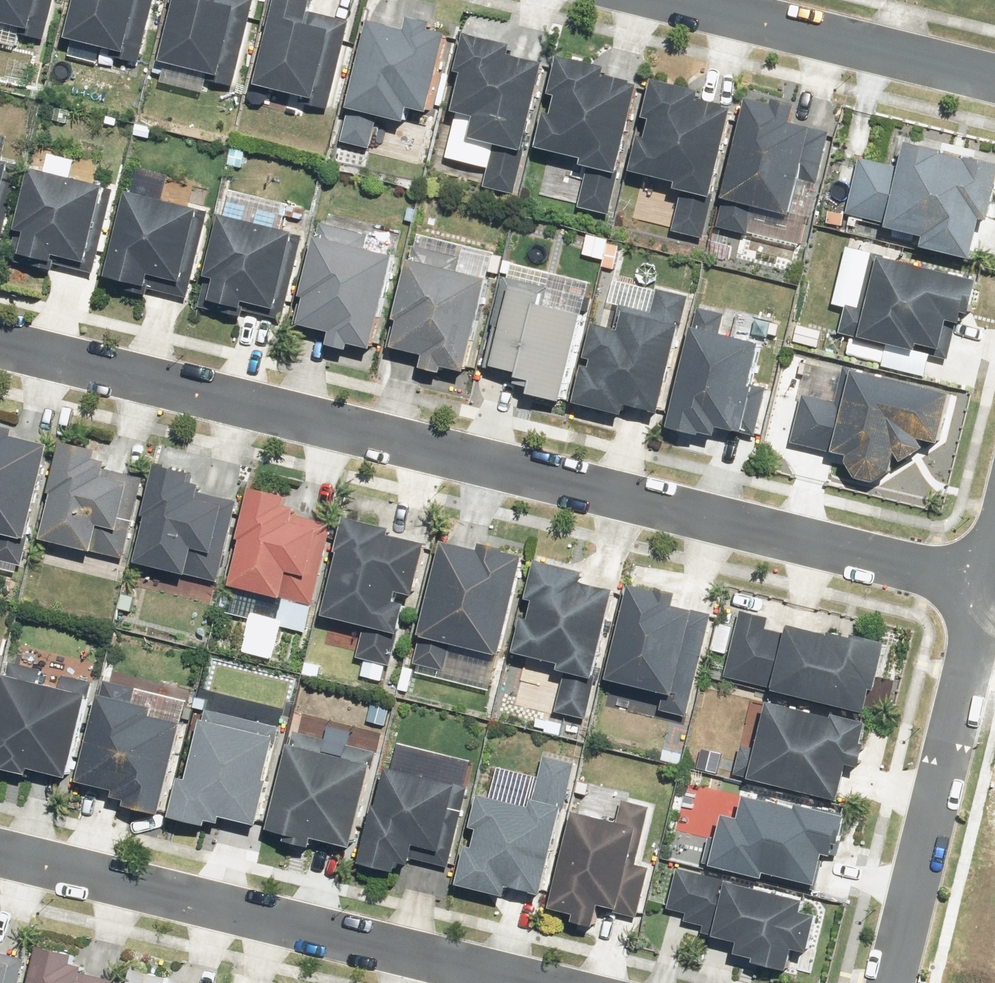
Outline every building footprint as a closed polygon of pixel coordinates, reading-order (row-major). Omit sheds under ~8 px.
[(45,42),(56,0),(0,0),(0,23),(19,28),(17,35),(45,42)] [(140,65),(157,0),(80,0),(70,41),(114,51),(112,58),(140,65)] [(235,89),(257,0),(173,0),(172,5),(179,7),(164,64),(208,75),(207,82),(235,89)] [(329,112),(352,23),(314,14),(317,0),(274,0),(267,28),(274,30),(259,87),(304,98),(302,105),(329,112)] [(344,144),(372,151),(381,118),(410,126),(414,111),(433,115),(451,43),(453,37),(435,32),(436,26),(413,20),(409,33),(374,24),(373,24),(344,144)] [(496,147),(486,188),(518,196),(549,66),(514,58),(516,48),(469,37),(460,74),(465,76),(456,113),(479,119),(474,141),(496,147)] [(581,210),(613,217),(644,86),(609,78),(610,70),(563,59),(553,97),(561,98),(556,116),(549,115),(541,151),(587,162),(585,168),(590,169),(581,210)] [(675,232),(707,240),(738,112),(730,110),(730,108),(703,102),(705,94),(657,83),(648,120),(655,122),(651,140),(643,139),(635,175),(681,185),(680,192),(684,193),(675,232)] [(751,101),(720,229),(750,236),(757,209),(795,219),(805,179),(820,183),(832,134),(796,125),(800,107),(777,102),(776,107),(751,101)] [(979,267),(988,228),(994,230),(994,157),(906,136),(898,166),(866,159),(852,219),(883,227),(879,244),(979,267)] [(0,162),(0,253),(1,254),(22,168),(0,162)] [(12,263),(54,273),(56,266),(96,276),(117,191),(35,171),(12,263)] [(106,282),(151,293),(151,290),(190,300),(211,214),(128,194),(106,282)] [(201,309),(245,319),(249,304),(280,312),(299,235),(225,217),(211,275),(209,275),(201,309)] [(354,347),(377,352),(399,259),(368,251),(371,236),(323,225),(307,294),(304,294),(297,327),(335,336),(332,348),(353,353),(354,347)] [(448,369),(470,375),(493,281),(460,274),(464,259),(417,247),(399,323),(401,324),(395,351),(408,355),(408,353),(429,358),(426,371),(446,376),(448,369)] [(842,335),(921,354),(922,347),(946,353),(953,324),(966,327),(970,308),(977,310),(983,283),(887,261),(887,258),(874,255),(861,309),(849,306),(842,335)] [(534,396),(566,404),(587,318),(546,308),(550,290),(505,279),(483,369),(522,378),(520,387),(535,390),(534,396)] [(578,406),(627,418),(630,408),(664,416),(693,299),(660,291),(654,314),(623,306),(616,332),(598,327),(590,361),(597,362),(595,370),(588,368),(578,406)] [(728,316),(697,309),(667,429),(703,439),(704,435),(720,439),(722,430),(743,435),(766,346),(723,335),(728,316)] [(806,396),(794,444),(853,459),(851,465),(860,481),(880,485),(896,475),(900,456),(906,466),(930,452),(924,442),(945,447),(957,397),(846,369),(837,404),(806,396)] [(25,568),(54,448),(17,439),(18,432),(0,427),(0,562),(25,568)] [(46,543),(127,562),(146,480),(111,471),(112,464),(101,462),(103,453),(66,444),(54,496),(57,497),(46,543)] [(140,566),(221,585),(240,503),(205,494),(206,487),(195,485),(197,476),(160,467),(148,519),(151,520),(140,566)] [(235,589),(316,608),(335,526),(299,518),(301,511),(289,508),(292,499),(255,491),(242,542),(246,543),(235,589)] [(343,555),(328,619),(367,628),(360,660),(394,668),(401,636),(403,637),(411,607),(400,604),(402,595),(418,599),(431,547),(394,538),(395,531),(349,520),(341,554),(343,555)] [(446,544),(416,665),(447,672),(454,647),(505,660),(530,560),(509,555),(510,552),(485,546),(483,553),(446,544)] [(558,713),(589,721),(620,593),(585,585),(588,575),(540,564),(531,601),(539,603),(534,622),(526,620),(518,655),(564,667),(563,673),(568,675),(558,713)] [(663,713),(691,719),(714,616),(680,608),(682,596),(661,591),(660,594),(634,588),(611,683),(667,696),(663,713)] [(777,693),(870,716),(875,692),(880,693),(892,645),(857,637),(856,640),(833,635),(833,637),(793,628),(791,636),(769,631),(772,620),(743,613),(727,679),(777,691),(777,693)] [(32,777),(34,772),(72,781),(95,684),(66,677),(63,690),(41,685),(44,671),(12,664),(0,714),(0,767),(8,769),(7,772),(32,777)] [(129,810),(165,818),(187,726),(156,718),(158,710),(135,705),(139,689),(107,682),(82,785),(119,794),(118,801),(131,804),(129,810)] [(753,782),(844,803),(852,768),(865,771),(871,748),(867,747),(873,725),(838,717),(837,720),(772,705),(761,751),(744,747),(737,776),(753,780),(753,782)] [(226,820),(262,828),(273,783),(270,783),(283,729),(209,711),(191,782),(185,780),(175,820),(211,829),(212,823),(225,826),(226,820)] [(318,841),(357,851),(380,754),(350,746),(347,760),(325,755),(328,741),(296,733),(272,833),(291,837),(289,844),(316,850),(318,841)] [(471,848),(462,888),(510,899),(512,890),(546,898),(579,766),(547,758),(534,810),(484,797),(476,831),(483,833),(479,850),(471,848)] [(388,768),(364,866),(400,875),(403,865),(414,868),(416,861),(452,869),(472,789),(388,768)] [(604,908),(623,913),(642,835),(646,837),(653,809),(625,802),(620,825),(577,815),(554,911),(580,917),(578,924),(599,929),(604,908)] [(758,966),(793,974),(798,952),(813,956),(823,918),(807,914),(810,904),(731,885),(731,883),(680,870),(670,911),(689,915),(687,923),(707,928),(705,936),(743,945),(740,956),(759,961),(758,966)] [(87,975),(88,969),(77,966),(79,957),(43,949),(35,982),(121,982),(87,975)] [(27,960),(0,954),(0,982),(22,982),(27,960)] [(173,980),(137,971),(135,982),(173,982),(173,980)]
